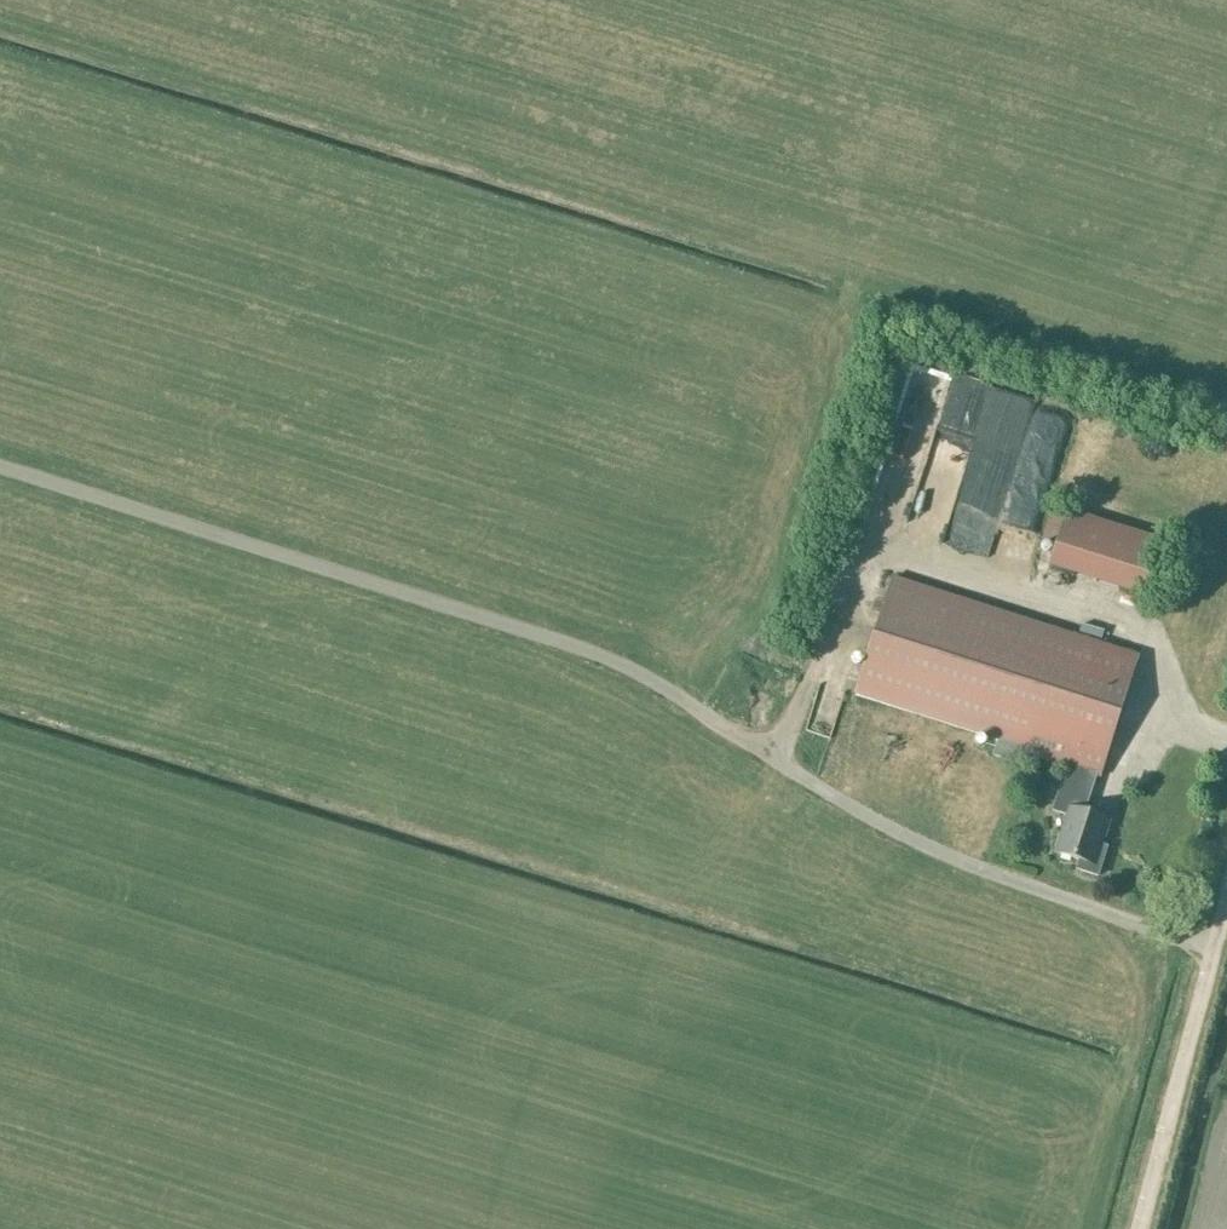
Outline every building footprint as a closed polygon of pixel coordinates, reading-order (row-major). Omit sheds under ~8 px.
[(901,537),(940,383),(903,373),(864,528),(901,537)] [(976,402),(978,388),(954,384),(952,398),(976,402)] [(991,499),(1016,407),(981,397),(961,469),(977,474),(972,493),(991,499)] [(941,548),(979,552),(983,508),(945,504),(941,548)] [(1122,522),(1142,522),(1142,508),(1122,508),(1122,522)] [(1049,567),(1051,567),(1143,597),(1160,541),(1066,511),(1065,515),(1051,510),(1044,535),(1057,539),(1049,567)] [(993,544),(989,558),(998,560),(993,574),(1016,581),(1025,554),(993,544)] [(891,575),(853,694),(1102,772),(1140,653),(891,575)] [(1066,767),(1056,798),(1052,812),(1068,817),(1057,853),(1080,860),(1077,870),(1098,876),(1107,848),(1100,845),(1108,821),(1085,814),(1096,777),(1066,767)]
